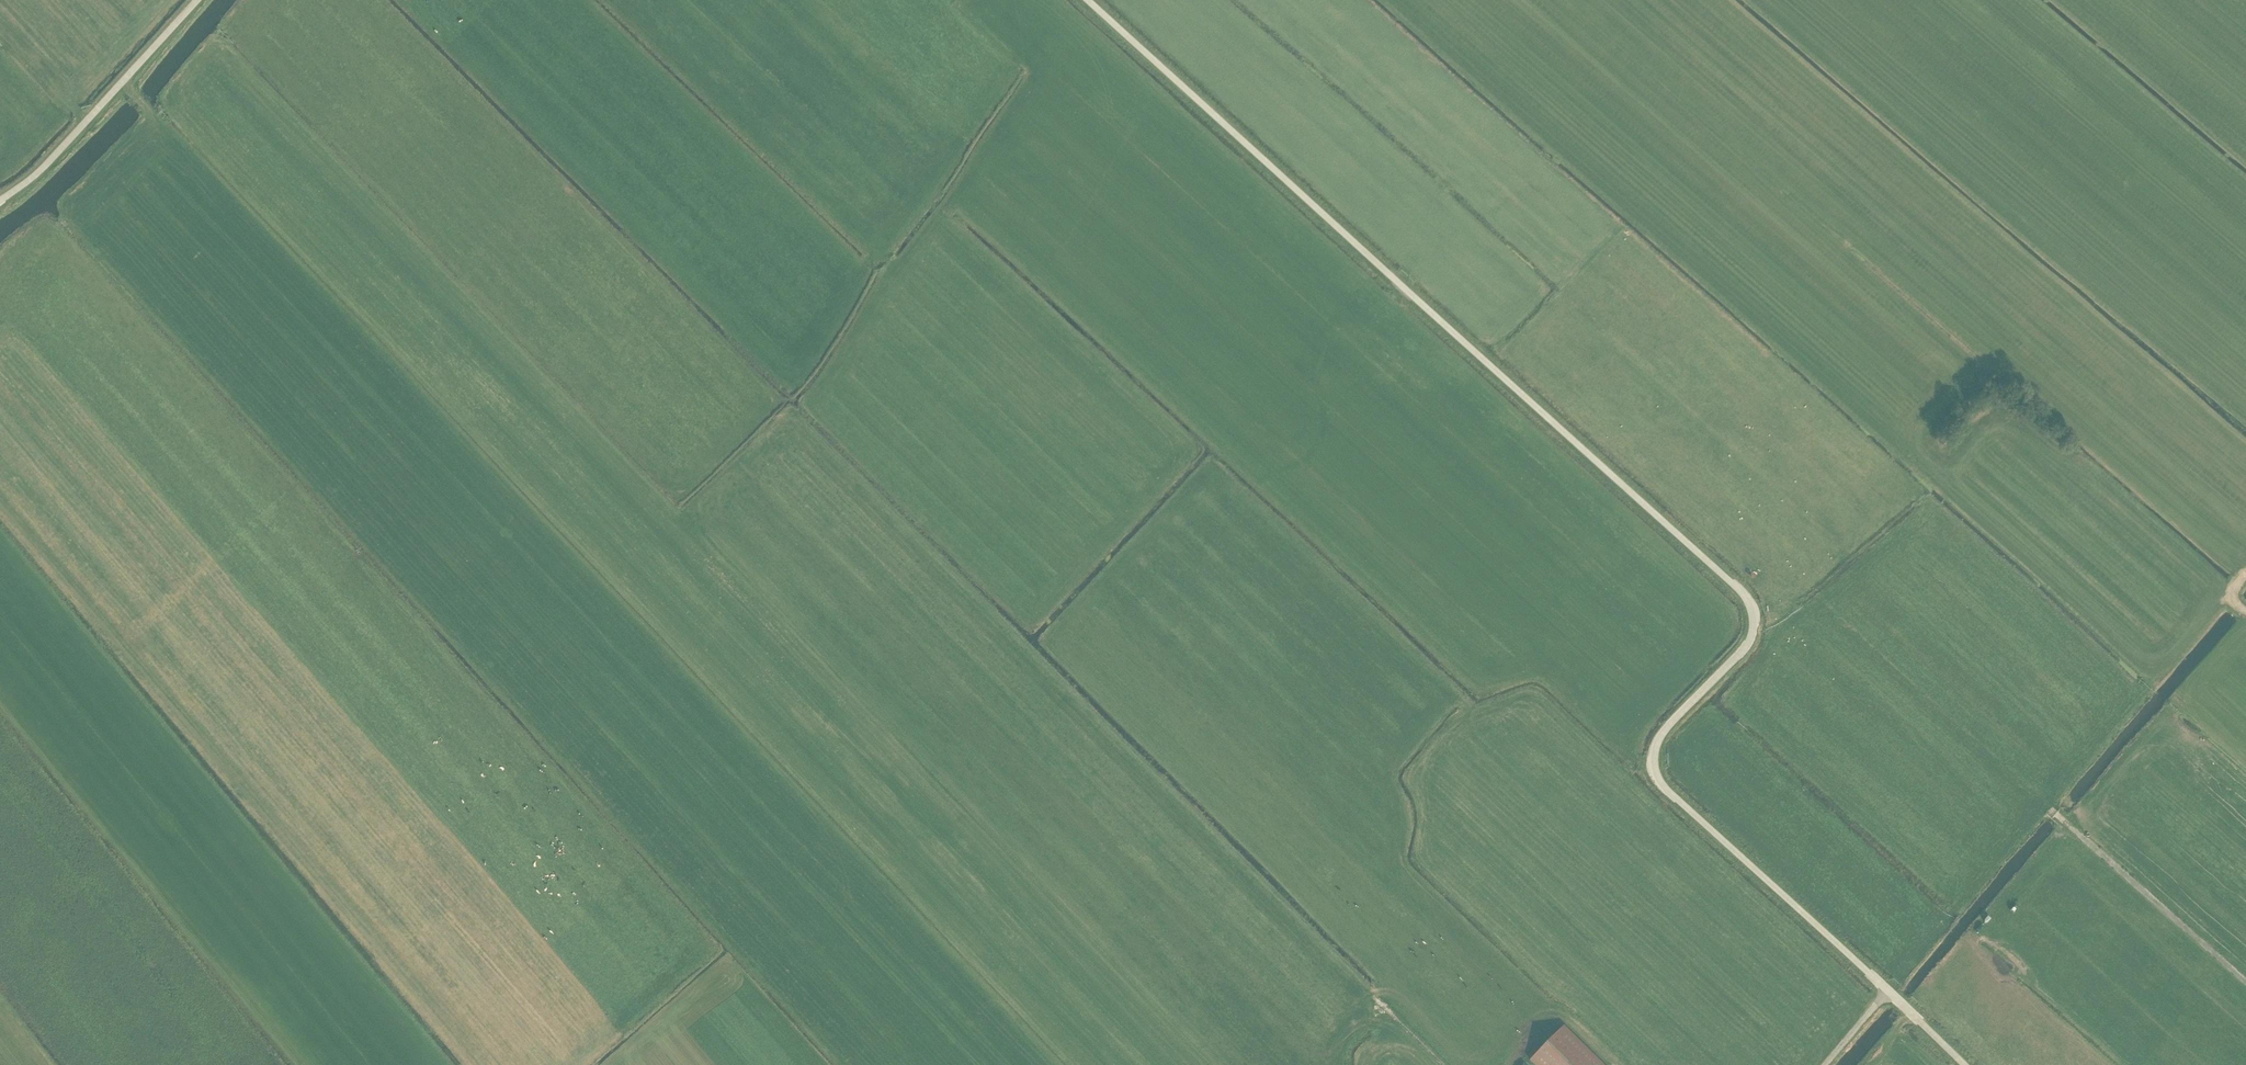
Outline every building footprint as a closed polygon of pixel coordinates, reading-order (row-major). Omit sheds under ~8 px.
[(965,1),(977,12),(988,0),(966,0),(965,1)] [(1564,1025),(1530,1060),(1534,1064),(1605,1064),(1564,1025)]
